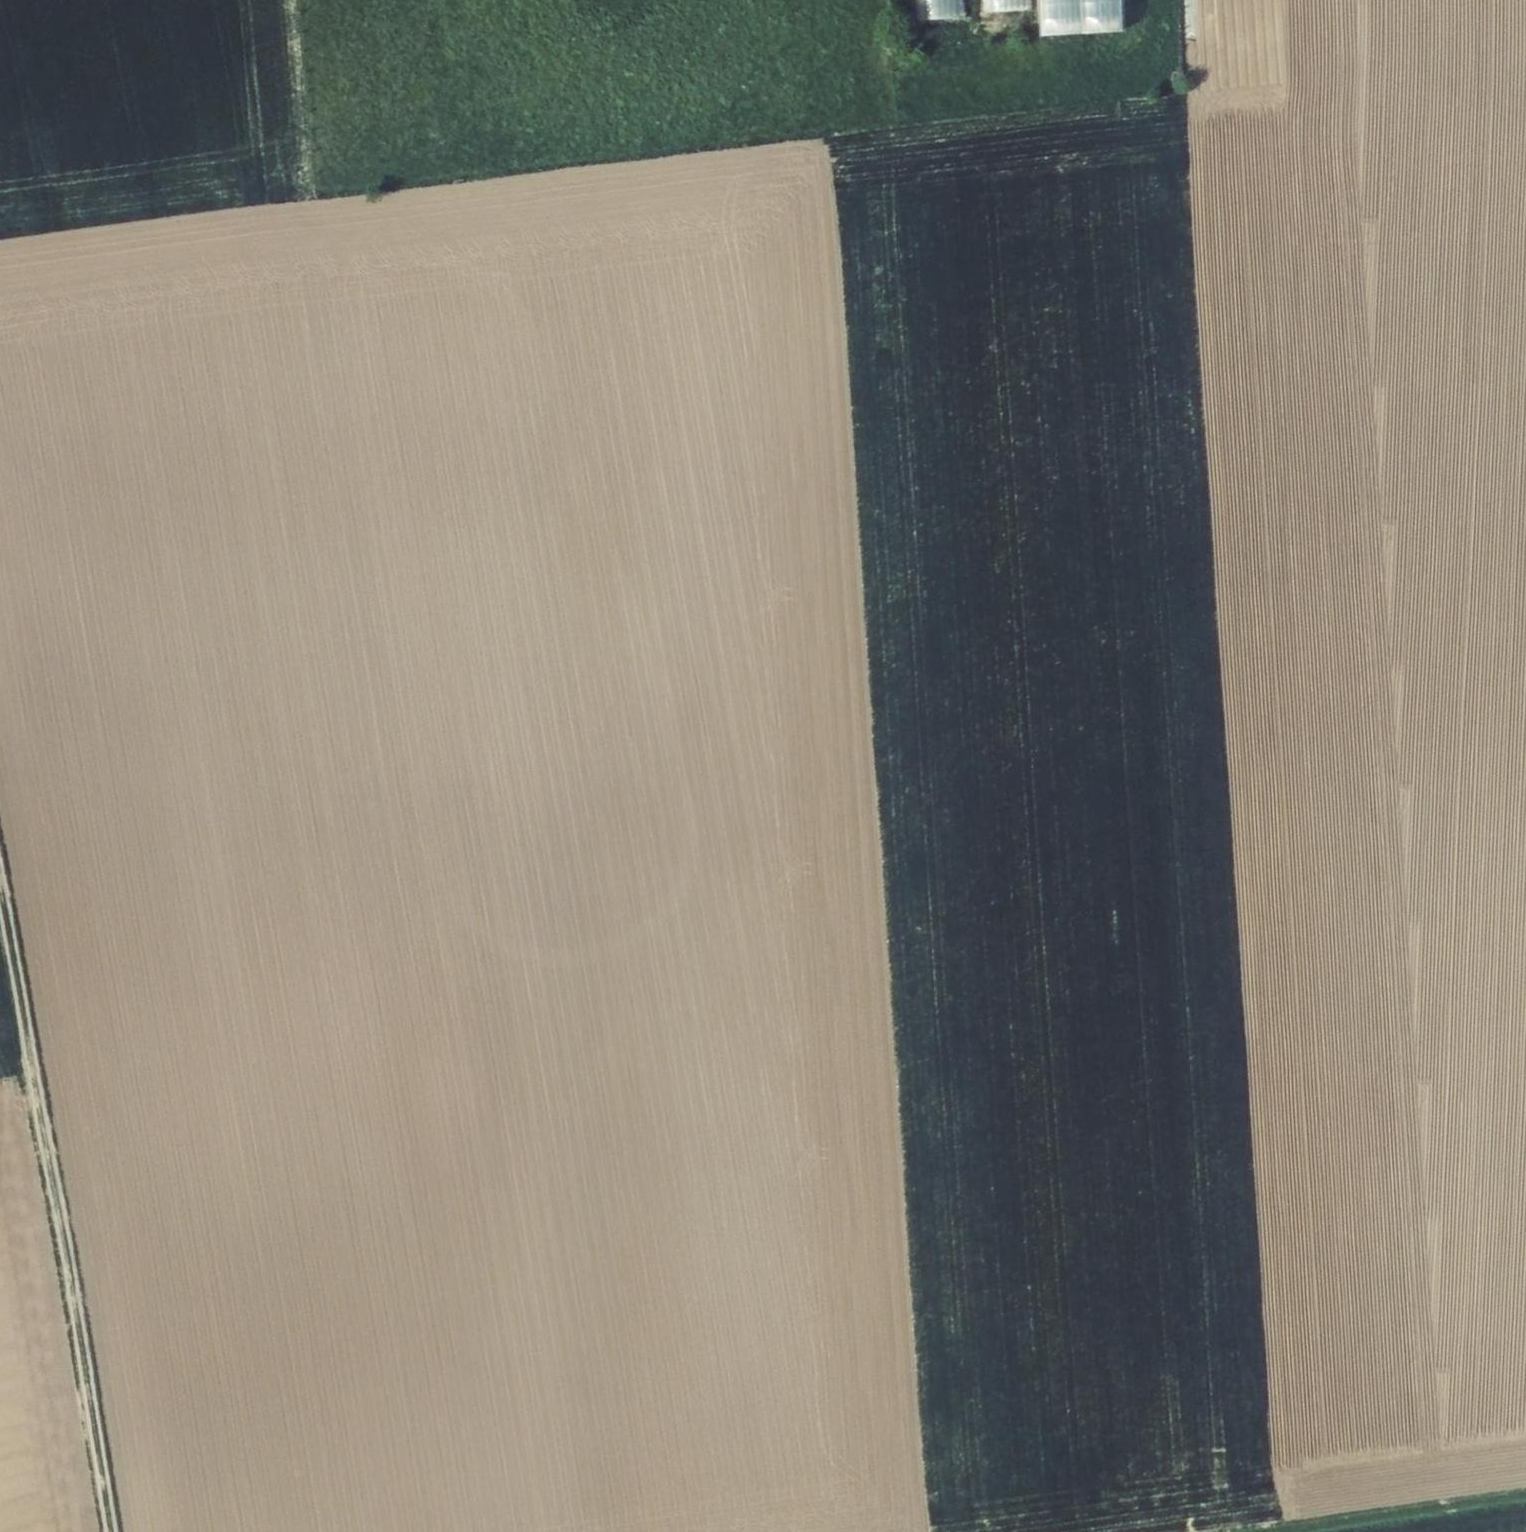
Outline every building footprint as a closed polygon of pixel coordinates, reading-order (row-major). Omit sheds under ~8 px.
[(919,20),(958,18),(957,0),(918,0),(919,20)] [(988,12),(1033,9),(1032,0),(987,0),(988,12)] [(1083,34),(1118,33),(1117,0),(1082,0),(1083,34)]
